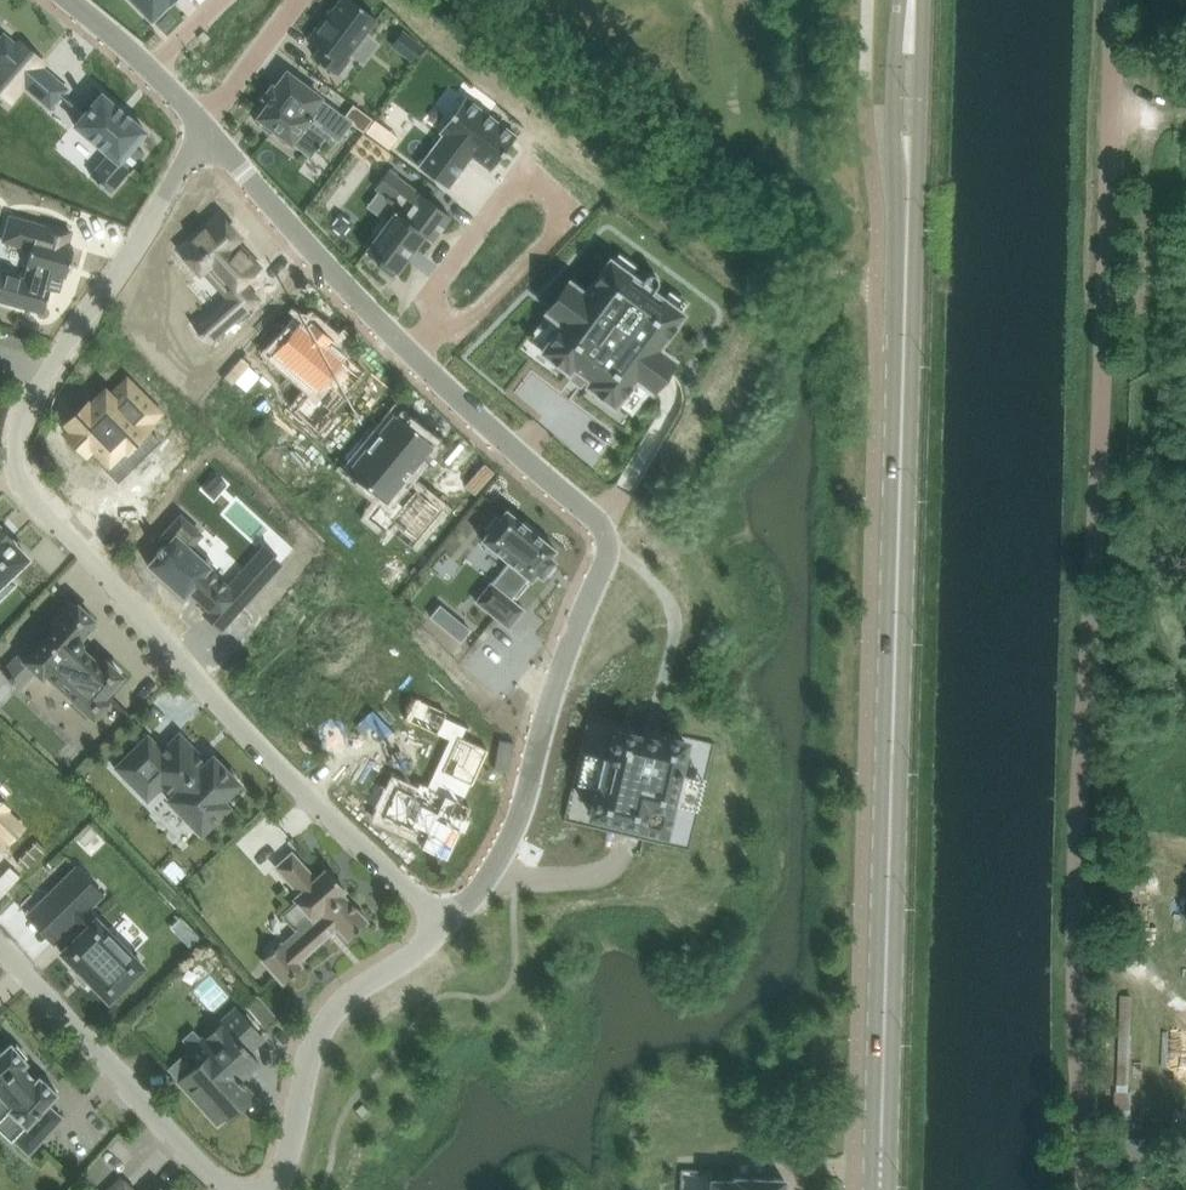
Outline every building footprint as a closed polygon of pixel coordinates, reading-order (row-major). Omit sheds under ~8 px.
[(153,19),(170,2),(172,5),(177,0),(134,0),(153,19)] [(308,39),(320,48),(315,56),(339,74),(351,58),(349,57),(378,18),(353,0),(341,0),(333,10),(331,8),(308,39)] [(0,39),(0,64),(2,66),(0,68),(0,69),(22,88),(24,85),(25,84),(44,62),(22,42),(19,45),(5,33),(0,39)] [(269,103),(256,121),(272,133),(275,129),(296,145),(314,122),(340,141),(354,122),(288,72),(276,88),(273,85),(265,97),(268,99),(266,101),(269,103)] [(84,114),(76,124),(110,153),(92,174),(99,180),(98,181),(104,187),(105,186),(112,192),(146,153),(135,144),(147,131),(103,93),(85,113),(84,114)] [(443,136),(418,169),(447,190),(471,157),(491,172),(516,138),(464,99),(439,133),(443,136)] [(369,247),(366,251),(383,264),(381,266),(394,276),(396,273),(397,274),(426,235),(433,240),(452,216),(390,169),(376,187),(389,197),(387,199),(392,202),(393,200),(400,205),(378,234),(376,232),(366,245),(369,247)] [(219,214),(181,248),(201,271),(204,268),(230,296),(213,311),(226,326),(228,327),(254,303),(239,286),(260,267),(243,249),(241,251),(233,242),(239,237),(219,214)] [(0,274),(0,299),(45,312),(51,289),(60,291),(64,277),(66,278),(75,247),(68,245),(72,231),(49,225),(49,226),(11,215),(4,241),(33,249),(27,266),(29,267),(26,278),(1,271),(0,274)] [(564,323),(543,351),(570,371),(574,366),(583,373),(593,380),(589,385),(616,405),(636,377),(641,381),(663,351),(659,347),(684,313),(654,291),(658,285),(656,274),(646,276),(642,282),(611,259),(586,293),(581,290),(559,320),(564,323)] [(300,321),(274,352),(300,375),(296,379),(312,392),(309,396),(308,395),(295,410),(320,431),(333,417),(329,413),(332,410),(335,412),(348,398),(345,395),(351,388),(354,390),(365,377),(362,375),(365,371),(347,355),(344,359),(327,345),(333,338),(313,321),(307,328),(300,321)] [(73,427),(66,433),(86,454),(95,445),(110,461),(126,446),(129,449),(153,425),(150,422),(160,412),(128,380),(112,396),(106,391),(91,406),(88,403),(68,423),(73,427)] [(398,414),(351,470),(386,499),(372,516),(387,528),(394,520),(416,538),(441,508),(417,489),(414,493),(402,482),(434,444),(416,429),(420,424),(404,411),(400,415),(398,414)] [(492,582),(477,600),(510,627),(525,609),(513,599),(515,596),(518,598),(530,582),(528,581),(530,578),(532,580),(538,573),(543,577),(556,560),(551,556),(557,549),(540,535),(542,532),(527,520),(525,523),(507,509),(501,517),(498,514),(486,529),(489,531),(482,539),(510,561),(493,582),(492,582)] [(159,553),(149,564),(160,574),(161,574),(166,578),(165,579),(166,580),(168,582),(169,581),(174,585),(173,586),(176,589),(177,588),(181,592),(181,593),(185,596),(191,589),(199,596),(203,599),(203,600),(204,601),(199,606),(223,628),(228,623),(227,622),(243,606),(258,589),(266,580),(249,566),(241,574),(228,587),(227,586),(210,571),(211,571),(209,570),(212,566),(211,564),(214,561),(194,543),(203,534),(182,515),(163,536),(169,542),(165,546),(164,546),(158,553),(159,553)] [(17,583),(10,576),(29,558),(14,542),(16,541),(0,524),(0,599),(17,583)] [(83,648),(83,647),(84,645),(85,644),(85,643),(85,642),(84,640),(84,639),(83,638),(82,637),(97,622),(73,600),(74,599),(72,597),(70,599),(72,600),(52,621),(51,620),(50,621),(51,623),(53,622),(58,627),(52,633),(45,627),(24,649),(31,656),(27,660),(44,676),(48,671),(80,702),(80,703),(89,712),(90,711),(95,716),(97,714),(102,717),(107,711),(103,707),(115,695),(116,696),(118,694),(116,692),(114,694),(110,689),(123,676),(109,662),(104,668),(83,648)] [(366,798),(365,800),(382,808),(382,807),(385,808),(383,814),(425,833),(421,843),(420,845),(431,849),(429,853),(434,855),(436,852),(445,856),(447,857),(448,855),(459,830),(463,832),(465,827),(463,826),(466,819),(467,819),(468,820),(470,815),(466,814),(470,806),(471,804),(469,803),(463,800),(471,782),(472,783),(473,780),(472,780),(478,766),(479,766),(481,764),(480,764),(486,749),(487,750),(488,747),(462,736),(467,726),(471,728),(471,726),(446,715),(448,710),(414,695),(404,717),(449,737),(427,784),(418,780),(413,792),(396,785),(393,790),(377,783),(377,782),(374,781),(373,782),(376,783),(369,800),(366,798)] [(592,812),(598,814),(599,814),(610,817),(626,821),(638,824),(642,825),(641,826),(666,832),(672,808),(670,807),(672,801),(678,802),(685,773),(680,772),(681,765),(687,741),(662,734),(661,739),(618,728),(613,750),(612,750),(610,756),(605,755),(598,784),(604,786),(603,789),(598,788),(592,812)] [(208,761),(181,733),(164,750),(150,735),(117,767),(149,801),(163,787),(172,796),(169,799),(203,833),(231,806),(225,800),(242,783),(214,755),(208,761)] [(9,807),(0,799),(0,817),(9,807)] [(368,921),(343,893),(347,890),(328,868),(317,878),(293,852),(277,866),(301,893),(295,898),(313,918),(284,944),(282,942),(263,960),(277,975),(284,983),(303,966),(300,962),(338,927),(349,938),(368,921)] [(78,867),(44,901),(69,927),(75,921),(84,931),(63,952),(80,969),(78,971),(91,984),(93,983),(110,1000),(145,966),(97,918),(88,909),(104,893),(78,867)] [(255,998),(246,1006),(253,1014),(266,1002),(259,994),(255,998)] [(244,1075),(260,1061),(250,1050),(265,1037),(249,1019),(239,1008),(220,1025),(203,1040),(194,1030),(183,1040),(192,1050),(191,1051),(200,1062),(180,1079),(220,1123),(233,1111),(238,1111),(245,1105),(245,1100),(253,1093),(246,1086),(246,1083),(241,1077),(244,1075)] [(65,1118),(50,1104),(60,1093),(41,1076),(37,1080),(25,1066),(29,1062),(26,1058),(28,1056),(18,1044),(16,1046),(12,1042),(2,1051),(0,1049),(0,1120),(11,1111),(27,1126),(15,1140),(31,1155),(65,1118)] [(681,1189),(785,1189),(785,1179),(735,1177),(735,1180),(711,1180),(712,1169),(682,1169),(681,1189)] [(122,1177),(109,1189),(135,1189),(122,1177)]
